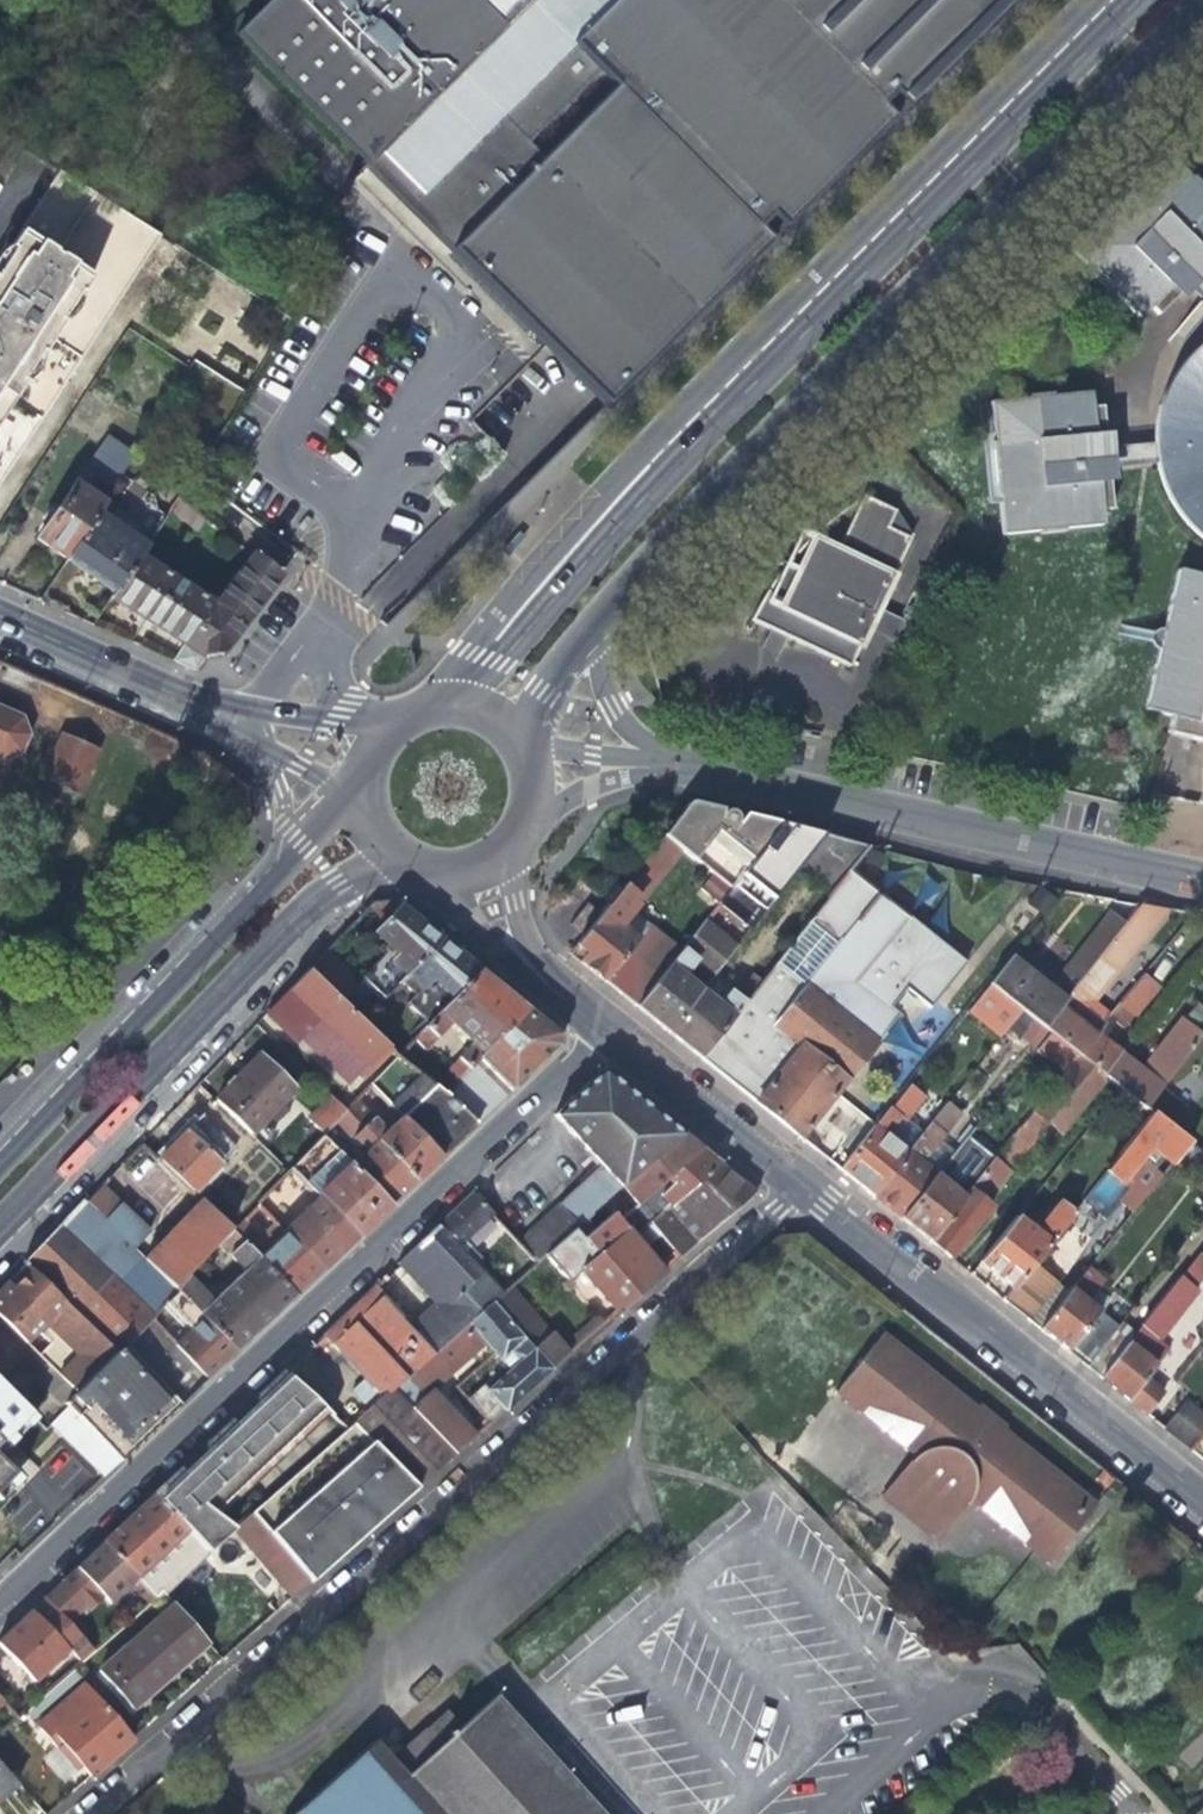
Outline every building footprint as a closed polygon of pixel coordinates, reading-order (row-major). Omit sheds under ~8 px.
[(230,22),(358,157),(365,150),(433,222),(426,229),(536,342),(595,402),(1016,0),(253,0),(230,22)] [(57,171),(8,246),(3,243),(0,247),(0,478),(9,463),(69,370),(156,234),(57,171)] [(1196,184),(1129,255),(1158,281),(1188,309),(1194,302),(1197,299),(1202,293),(1202,191),(1196,184)] [(1185,369),(1176,382),(1164,400),(1156,434),(1155,444),(1156,460),(1157,474),(1171,513),(1195,545),(1202,550),(1202,356),(1185,369)] [(1005,544),(1102,532),(1102,518),(1115,517),(1111,494),(1117,491),(1116,476),(1115,465),(1113,449),(1112,443),(1108,444),(1105,415),(1096,414),(1094,398),(991,412),(995,439),(984,442),(988,510),(1001,509),(1005,544)] [(108,490),(119,473),(91,455),(80,471),(108,490)] [(34,541),(64,562),(94,516),(101,506),(71,485),(49,518),(34,541)] [(755,625),(768,631),(774,634),(790,643),(853,674),(870,641),(873,636),(878,625),(882,617),(903,575),(912,558),(916,550),(891,535),(899,518),(875,506),(867,503),(852,533),(841,555),(836,552),(818,544),(802,575),(790,570),(773,592),(755,625)] [(141,547),(94,516),(64,562),(84,575),(110,593),(135,557),(141,547)] [(535,521),(518,538),(524,544),(543,527),(535,521)] [(210,606),(135,557),(110,593),(106,598),(142,621),(181,645),(170,661),(192,671),(201,658),(207,658),(217,657),(253,609),(278,577),(248,555),(210,606)] [(1180,573),(1167,631),(1161,655),(1147,718),(1172,725),(1169,742),(1202,748),(1202,577),(1180,573)] [(882,617),(878,625),(873,636),(894,646),(902,629),(903,627),(888,620),(882,617)] [(19,755),(26,739),(19,718),(0,710),(0,762),(19,755)] [(59,739),(41,778),(76,795),(93,754),(59,739)] [(709,875),(728,890),(781,823),(742,814),(733,823),(735,820),(734,816),(732,813),(728,811),(723,812),(719,816),(719,820),(717,820),(719,810),(688,803),(662,837),(678,850),(709,875)] [(798,868),(828,893),(847,870),(866,846),(825,834),(798,868)] [(678,850),(662,837),(654,846),(670,859),(678,850)] [(654,846),(629,878),(574,946),(584,953),(577,963),(603,984),(633,1007),(678,952),(627,912),(670,859),(654,846)] [(805,923),(833,947),(876,893),(847,870),(828,893),(805,923)] [(717,903),(728,890),(709,875),(698,888),(717,903)] [(961,962),(876,893),(833,947),(799,989),(737,1067),(725,1081),(772,1118),(798,1139),(897,1015),(885,1006),(901,987),(925,1007),(961,962)] [(392,963),(406,975),(439,940),(413,920),(392,902),(371,904),(368,908),(384,923),(374,934),(398,956),(392,963)] [(580,934),(596,913),(585,904),(577,914),(568,925),(580,934)] [(1136,904),(1121,923),(1071,986),(1082,994),(1087,998),(1107,973),(1106,972),(1157,907),(1136,904)] [(1002,994),(1041,1025),(1056,1005),(1071,986),(1121,923),(1109,915),(1061,977),(1052,970),(1033,955),(1002,994)] [(701,922),(678,952),(633,1007),(649,1020),(665,1033),(699,991),(733,947),(701,922)] [(427,994),(443,1009),(477,971),(457,955),(439,940),(406,975),(422,989),(431,979),(437,984),(427,994)] [(713,1071),(725,1081),(737,1067),(799,989),(771,965),(757,982),(709,1043),(697,1058),(713,1071)] [(447,1073),(456,1081),(476,1060),(525,1010),(500,990),(477,971),(443,1009),(418,1037),(424,1042),(431,1034),(435,1037),(448,1024),(470,1046),(458,1058),(460,1059),(447,1073)] [(333,972),(319,987),(339,1006),(354,990),(333,972)] [(390,1053),(350,1016),(339,1006),(319,987),(305,974),(285,995),(264,1016),(287,1037),(300,1044),(308,1034),(324,1048),(322,1059),(349,1085),(357,1076),(363,1081),(390,1053)] [(718,1006),(699,991),(665,1033),(683,1047),(697,1058),(709,1043),(757,982),(750,976),(739,990),(733,987),(718,1006)] [(1131,980),(1114,1002),(1135,1019),(1153,997),(1131,980)] [(362,982),(354,990),(339,1006),(350,1016),(372,991),(362,982)] [(1066,1013),(1082,994),(1071,986),(1056,1005),(1066,1013)] [(1090,1032),(1066,1013),(1056,1005),(1041,1025),(1048,1031),(1062,1043),(1074,1052),(1090,1032)] [(538,1021),(525,1010),(476,1060),(456,1081),(450,1087),(443,1094),(476,1126),(511,1093),(557,1048),(556,1036),(538,1021)] [(1140,1069),(1122,1053),(1103,1076),(1117,1087),(1143,1108),(1159,1088),(1201,1035),(1180,1018),(1176,1023),(1140,1069)] [(1050,1056),(1062,1043),(1048,1031),(1037,1045),(1050,1056)] [(1107,1043),(1090,1032),(1074,1052),(1077,1055),(1103,1076),(1122,1053),(1107,1043)] [(1058,1131),(1103,1076),(1077,1055),(1032,1110),(1047,1122),(1058,1131)] [(214,1104),(248,1136),(293,1089),(259,1057),(237,1080),(214,1104)] [(369,1088),(389,1109),(421,1077),(398,1060),(369,1088)] [(553,1116),(598,1165),(654,1113),(637,1100),(601,1071),(553,1116)] [(421,1077),(389,1109),(400,1119),(439,1160),(461,1140),(476,1126),(443,1094),(421,1077)] [(906,1083),(837,1170),(855,1185),(870,1196),(906,1152),(882,1133),(893,1119),(916,1091),(906,1083)] [(1150,1114),(1169,1129),(1184,1108),(1159,1088),(1143,1108),(1150,1114)] [(836,1152),(868,1117),(843,1095),(812,1129),(836,1152)] [(322,1134),(343,1113),(329,1098),(308,1119),(322,1134)] [(944,1102),(916,1138),(906,1152),(870,1196),(881,1205),(899,1220),(946,1160),(931,1148),(944,1131),(935,1124),(949,1106),(944,1102)] [(1008,1170),(1047,1122),(1032,1110),(993,1159),(1008,1170)] [(559,1203),(581,1226),(603,1207),(608,1202),(622,1190),(624,1188),(637,1176),(682,1137),(654,1113),(598,1165),(559,1203)] [(1187,1143),(1169,1129),(1150,1114),(1087,1194),(1102,1206),(1143,1154),(1155,1165),(1111,1221),(1119,1228),(1187,1143)] [(157,1163),(191,1196),(234,1150),(201,1118),(186,1133),(157,1163)] [(372,1119),(361,1130),(415,1183),(439,1160),(400,1119),(386,1133),(372,1119)] [(916,1138),(893,1119),(882,1133),(906,1152),(916,1138)] [(362,1154),(349,1168),(388,1208),(415,1183),(361,1130),(349,1141),(362,1154)] [(297,1179),(315,1198),(356,1239),(388,1208),(349,1168),(319,1137),(286,1169),(297,1179)] [(635,1206),(652,1191),(663,1181),(699,1150),(690,1143),(682,1137),(637,1176),(624,1188),(622,1190),(635,1206)] [(1060,1154),(1047,1144),(1027,1167),(1041,1179),(1060,1154)] [(956,1147),(946,1160),(899,1220),(910,1229),(926,1242),(972,1185),(949,1167),(961,1152),(956,1147)] [(668,1207),(717,1164),(707,1156),(699,1150),(663,1181),(670,1188),(658,1198),(668,1207)] [(1010,1171),(1008,1170),(993,1159),(972,1185),(926,1242),(948,1259),(961,1242),(989,1206),(985,1203),(1010,1171)] [(647,1226),(677,1260),(752,1193),(733,1177),(717,1164),(668,1207),(647,1226)] [(252,1203),(284,1234),(321,1271),(356,1239),(315,1198),(294,1220),(275,1200),(297,1179),(286,1169),(252,1203)] [(652,1191),(658,1198),(670,1188),(663,1181),(652,1191)] [(150,1243),(96,1192),(82,1206),(136,1258),(150,1243)] [(495,1219),(471,1194),(394,1268),(438,1315),(449,1304),(469,1324),(489,1307),(501,1296),(477,1272),(485,1264),(467,1248),(495,1219)] [(185,1202),(195,1210),(200,1205),(191,1196),(185,1202)] [(658,1198),(628,1225),(637,1235),(647,1226),(668,1207),(658,1198)] [(994,1275),(1012,1289),(1033,1263),(1073,1212),(1057,1200),(1034,1230),(1015,1215),(977,1262),(994,1275)] [(622,1217),(608,1202),(603,1207),(611,1216),(616,1222),(622,1217)] [(538,1263),(540,1261),(572,1233),(581,1226),(559,1203),(518,1243),(538,1263)] [(227,1230),(200,1205),(195,1210),(169,1237),(143,1264),(169,1289),(227,1230)] [(143,1264),(136,1258),(82,1206),(56,1233),(24,1267),(30,1273),(56,1297),(83,1322),(113,1351),(143,1321),(155,1308),(170,1292),(171,1291),(169,1289),(143,1264)] [(611,1216),(582,1243),(634,1298),(661,1274),(631,1240),(616,1222),(611,1216)] [(628,1225),(622,1217),(616,1222),(631,1240),(637,1235),(628,1225)] [(237,1223),(229,1231),(296,1296),(321,1271),(284,1234),(266,1250),(237,1223)] [(631,1240),(661,1274),(677,1260),(647,1226),(637,1235),(631,1240)] [(183,1279),(171,1291),(170,1292),(235,1353),(296,1296),(229,1231),(216,1245),(226,1256),(243,1272),(210,1304),(183,1279)] [(615,1314),(634,1298),(582,1243),(572,1233),(540,1261),(563,1286),(576,1273),(615,1314)] [(216,1266),(226,1256),(216,1245),(206,1256),(216,1266)] [(1058,1266),(1042,1252),(1033,1263),(1048,1277),(1058,1266)] [(1134,1334),(1098,1379),(1138,1410),(1144,1415),(1161,1394),(1143,1379),(1154,1365),(1143,1355),(1195,1290),(1191,1286),(1202,1270),(1202,1259),(1197,1254),(1134,1334)] [(1048,1277),(1033,1263),(1012,1289),(1002,1302),(1014,1312),(1026,1321),(1056,1284),(1048,1277)] [(1066,1294),(1037,1330),(1059,1347),(1084,1368),(1116,1327),(1085,1302),(1099,1283),(1084,1271),(1066,1294)] [(30,1273),(11,1292),(5,1287),(1,1291),(0,1292),(0,1327),(19,1346),(29,1336),(42,1347),(32,1358),(44,1369),(55,1379),(72,1395),(113,1351),(83,1322),(56,1297),(30,1273)] [(1066,1294),(1056,1284),(1026,1321),(1037,1330),(1066,1294)] [(356,1393),(372,1409),(390,1393),(437,1352),(417,1333),(372,1288),(321,1336),(340,1356),(366,1382),(356,1393)] [(506,1291),(501,1296),(489,1307),(551,1371),(608,1321),(599,1313),(559,1349),(506,1291)] [(168,1345),(206,1381),(235,1353),(170,1292),(155,1308),(176,1326),(163,1340),(168,1345)] [(438,1315),(417,1333),(437,1352),(466,1327),(469,1324),(449,1304),(438,1315)] [(464,1400),(489,1426),(551,1371),(489,1307),(469,1324),(466,1327),(481,1345),(491,1356),(498,1364),(506,1356),(514,1364),(484,1391),(480,1386),(464,1400)] [(88,1432),(118,1464),(172,1413),(206,1381),(168,1345),(163,1340),(143,1321),(113,1351),(72,1395),(62,1406),(64,1408),(88,1432)] [(1120,1322),(1116,1327),(1084,1368),(1098,1379),(1134,1334),(1120,1322)] [(16,1363),(26,1352),(25,1351),(19,1346),(0,1327),(0,1379),(16,1363)] [(430,1390),(481,1345),(466,1327),(437,1352),(390,1393),(452,1458),(474,1438),(430,1390)] [(329,1366),(340,1356),(321,1336),(310,1347),(329,1366)] [(855,1409),(886,1420),(933,1380),(880,1338),(836,1394),(855,1409)] [(16,1363),(34,1379),(44,1369),(32,1358),(26,1352),(16,1363)] [(476,1367),(452,1387),(457,1392),(479,1373),(476,1367)] [(55,1379),(44,1369),(34,1379),(62,1406),(72,1395),(55,1379)] [(283,1373),(231,1422),(244,1434),(220,1458),(237,1476),(212,1500),(218,1506),(323,1409),(283,1373)] [(913,1464),(908,1470),(907,1471),(906,1473),(905,1474),(904,1476),(903,1478),(903,1479),(902,1481),(902,1483),(901,1485),(901,1486),(901,1488),(901,1490),(901,1492),(901,1493),(901,1495),(902,1496),(902,1498),(903,1500),(903,1502),(904,1503),(905,1505),(906,1506),(907,1508),(908,1509),(909,1510),(910,1512),(911,1513),(912,1513),(913,1515),(915,1516),(917,1517),(919,1518),(920,1519),(922,1520),(924,1521),(926,1521),(928,1522),(930,1522),(932,1523),(934,1523),(937,1523),(939,1523),(941,1523),(943,1522),(945,1522),(947,1521),(949,1521),(951,1520),(953,1520),(954,1518),(956,1517),(958,1517),(960,1515),(961,1514),(963,1512),(964,1511),(967,1507),(968,1506),(968,1505),(969,1503),(970,1502),(970,1501),(971,1499),(971,1498),(971,1497),(971,1496),(972,1494),(972,1493),(972,1492),(972,1490),(972,1489),(972,1488),(989,1484),(1030,1551),(1049,1566),(1094,1510),(1002,1436),(1004,1433),(992,1421),(975,1410),(974,1409),(973,1412),(933,1380),(886,1420),(931,1437),(930,1454),(929,1454),(928,1454),(927,1454),(926,1454),(925,1455),(924,1455),(923,1456),(922,1456),(921,1457),(920,1457),(919,1458),(918,1458),(917,1459),(916,1460),(915,1461),(914,1462),(913,1464)] [(27,1409),(0,1385),(0,1437),(27,1409)] [(372,1409),(361,1419),(422,1484),(452,1458),(390,1393),(372,1409)] [(833,1398),(873,1432),(886,1420),(855,1409),(836,1394),(833,1398)] [(1163,1430),(1189,1451),(1202,1433),(1202,1427),(1180,1409),(1163,1430)] [(361,1419),(249,1517),(301,1576),(365,1520),(395,1493),(403,1501),(422,1484),(361,1419)] [(913,1464),(914,1462),(915,1461),(916,1460),(917,1459),(918,1458),(919,1458),(920,1457),(921,1457),(922,1456),(923,1456),(924,1455),(925,1455),(926,1454),(927,1454),(928,1454),(929,1454),(930,1454),(931,1437),(886,1420),(873,1432),(913,1464)] [(187,1532),(189,1534),(212,1512),(218,1506),(212,1500),(237,1476),(220,1458),(244,1434),(231,1422),(205,1446),(209,1450),(185,1474),(181,1469),(153,1496),(187,1532)] [(11,1473),(0,1463),(0,1484),(11,1473)] [(935,1546),(964,1511),(963,1512),(961,1514),(960,1515),(958,1517),(956,1517),(954,1518),(953,1520),(951,1520),(949,1521),(947,1521),(945,1522),(943,1522),(941,1523),(939,1523),(937,1523),(934,1523),(932,1523),(930,1522),(928,1522),(926,1521),(924,1521),(922,1520),(920,1519),(919,1518),(917,1517),(915,1516),(913,1515),(912,1513),(911,1513),(910,1512),(909,1510),(908,1509),(907,1508),(906,1506),(905,1505),(904,1503),(903,1502),(903,1500),(902,1498),(902,1496),(901,1495),(901,1493),(901,1492),(901,1490),(901,1488),(901,1486),(901,1485),(902,1483),(902,1481),(903,1479),(903,1478),(904,1476),(905,1474),(906,1473),(907,1471),(881,1502),(935,1546)] [(1044,1571),(1049,1566),(1030,1551),(989,1484),(972,1488),(972,1489),(972,1490),(972,1492),(972,1493),(972,1494),(971,1496),(971,1497),(971,1498),(971,1499),(970,1501),(970,1502),(969,1503),(968,1505),(968,1506),(967,1507),(1044,1571)] [(146,1570),(187,1532),(153,1496),(101,1545),(135,1580),(145,1590),(155,1600),(162,1593),(165,1591),(146,1570)] [(196,1541),(207,1553),(232,1532),(212,1512),(189,1534),(196,1541)] [(291,1600),(309,1585),(301,1576),(249,1517),(234,1531),(291,1600)] [(189,1570),(207,1553),(196,1541),(181,1553),(185,1557),(181,1561),(189,1570)] [(101,1545),(57,1588),(79,1611),(84,1616),(103,1598),(109,1605),(135,1580),(101,1545)] [(57,1588),(44,1599),(67,1623),(79,1611),(57,1588)] [(127,1624),(155,1600),(145,1590),(118,1615),(127,1624)] [(44,1599),(0,1641),(0,1644),(35,1682),(70,1652),(82,1664),(95,1652),(67,1623),(44,1599)] [(206,1642),(173,1605),(98,1674),(132,1711),(161,1684),(206,1642)] [(35,1732),(57,1755),(63,1750),(79,1768),(88,1778),(133,1739),(86,1687),(35,1732)] [(529,1732),(496,1695),(462,1727),(448,1713),(394,1762),(373,1740),(290,1813),(603,1813),(529,1732)] [(73,1773),(79,1768),(63,1750),(57,1755),(65,1765),(73,1773)] [(18,1787),(0,1766),(0,1802),(18,1787)] [(1190,1813),(1202,1813),(1202,1802),(1190,1813)]
